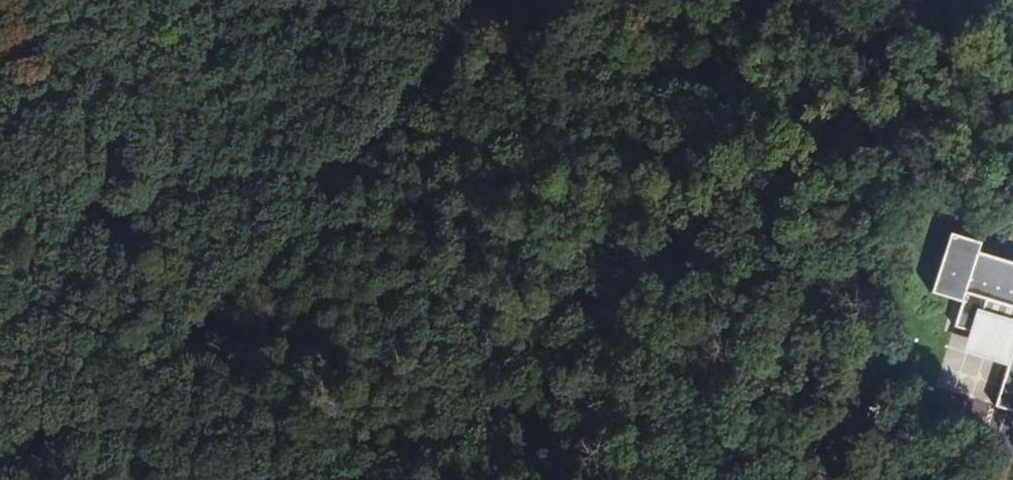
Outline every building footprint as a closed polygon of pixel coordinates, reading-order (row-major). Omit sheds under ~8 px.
[(931,239),(913,299),(953,309),(946,337),(965,343),(975,356),(990,361),(1003,352),(1008,354),(991,416),(1012,423),(1012,272),(1006,270),(968,259),(970,251),(931,239)]
